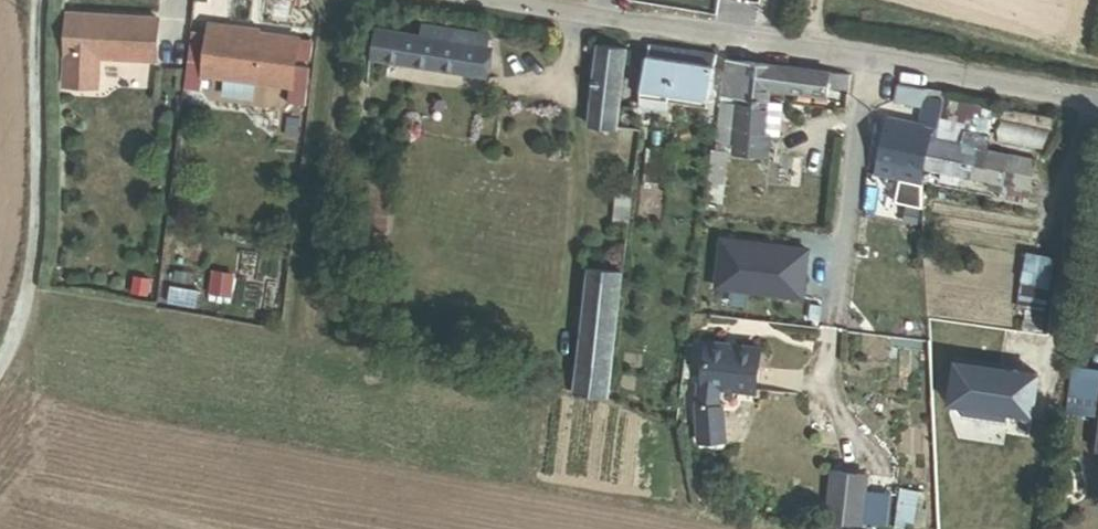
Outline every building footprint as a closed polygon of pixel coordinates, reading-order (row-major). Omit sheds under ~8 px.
[(155,61),(158,17),(66,13),(62,85),(97,86),(99,58),(155,61)] [(292,87),(298,36),(253,30),(253,28),(209,22),(202,75),(292,87)] [(373,61),(483,79),(490,38),(424,27),(423,37),(378,29),(373,61)] [(673,94),(708,100),(716,57),(652,46),(641,109),(669,114),(673,94)] [(591,128),(618,132),(628,51),(601,48),(591,128)] [(845,95),(847,78),(830,76),(729,63),(725,97),(771,103),(773,92),(827,99),(828,93),(845,95)] [(941,133),(947,102),(948,93),(901,83),(897,107),(924,113),(921,127),(889,120),(878,177),(923,186),(926,171),(932,141),(934,132),(941,133)] [(706,213),(724,215),(731,158),(764,162),(771,103),(725,97),(718,151),(714,151),(706,213)] [(987,133),(981,132),(985,110),(947,102),(941,133),(934,132),(932,141),(977,150),(979,139),(985,140),(987,133)] [(1051,129),(1007,121),(1002,144),(1046,152),(1051,129)] [(668,197),(668,192),(673,152),(665,152),(666,142),(651,141),(646,184),(662,186),(661,196),(668,197)] [(956,183),(957,177),(1004,187),(1002,197),(1031,203),(1039,162),(977,150),(932,141),(926,171),(943,175),(942,181),(956,183)] [(775,190),(792,191),(794,168),(801,169),(802,161),(778,159),(775,190)] [(385,235),(388,235),(393,187),(366,184),(361,232),(363,233),(385,235)] [(617,224),(629,225),(632,197),(619,196),(617,224)] [(362,245),(384,248),(385,235),(363,233),(362,245)] [(810,252),(725,242),(719,291),(804,302),(810,252)] [(348,266),(364,268),(366,257),(349,256),(348,266)] [(577,396),(610,400),(624,273),(591,269),(577,396)] [(1030,329),(1048,331),(1055,289),(1036,286),(1030,329)] [(702,389),(700,409),(700,445),(726,445),(725,412),(721,411),(723,392),(758,397),(765,352),(712,344),(705,389),(702,389)] [(958,362),(952,407),(961,420),(1008,427),(1010,412),(1033,416),(1039,379),(1015,375),(1014,379),(999,377),(1000,368),(958,362)] [(1076,369),(1071,416),(1097,419),(1097,372),(1076,369)] [(860,522),(866,476),(833,471),(827,518),(860,522)] [(911,521),(915,492),(901,490),(896,519),(911,521)]
